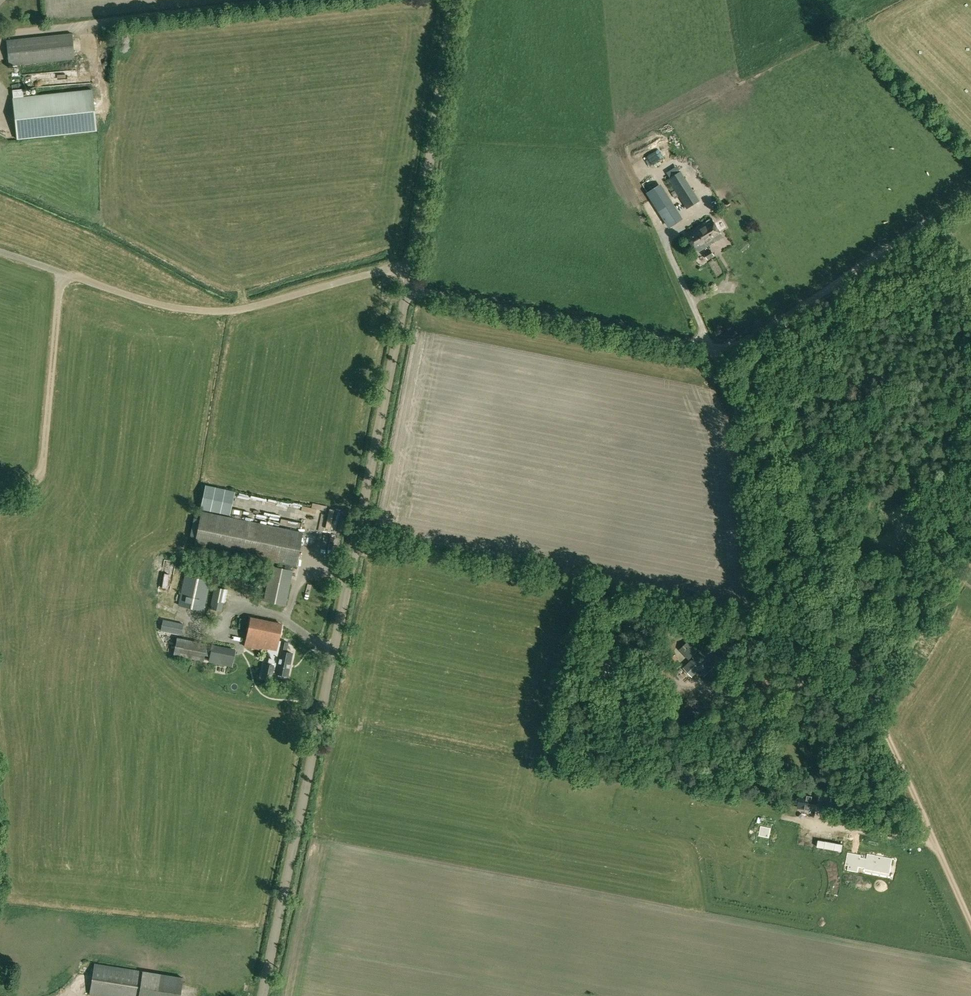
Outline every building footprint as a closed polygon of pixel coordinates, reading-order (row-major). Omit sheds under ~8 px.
[(6,41),(9,65),(75,58),(72,34),(6,41)] [(12,98),(16,138),(97,130),(92,90),(23,97),(23,88),(12,90),(13,98),(12,98)] [(678,196),(679,197),(684,194),(692,189),(680,171),(668,179),(675,190),(678,196)] [(647,193),(669,226),(679,219),(658,186),(647,193)] [(685,205),(691,202),(688,195),(682,198),(685,205)] [(686,233),(697,252),(723,236),(711,217),(686,233)] [(704,254),(707,259),(714,254),(711,249),(704,254)] [(264,600),(285,605),(292,570),(290,570),(291,565),(296,566),(302,533),(201,512),(194,545),(286,563),(285,569),(271,566),(264,600)] [(170,584),(172,572),(166,571),(163,582),(170,584)] [(178,605),(203,611),(209,581),(184,575),(178,605)] [(211,608),(222,611),(226,589),(216,587),(211,608)] [(261,678),(271,680),(272,672),(277,673),(279,676),(284,677),(285,674),(287,675),(291,653),(287,652),(289,642),(278,640),(281,624),(250,618),(244,646),(274,652),(272,658),(268,658),(267,662),(263,662),(261,678)] [(161,630),(181,635),(183,624),(163,619),(161,630)] [(174,654),(204,660),(207,644),(177,638),(174,654)] [(697,654),(695,653),(697,651),(687,641),(679,649),(688,658),(690,656),(691,657),(692,656),(694,658),(684,668),(692,676),(699,669),(704,675),(713,667),(707,660),(714,654),(717,657),(723,652),(713,640),(704,648),(699,654),(698,653),(697,654)] [(208,661),(232,666),(235,650),(211,645),(208,661)] [(759,646),(745,645),(744,653),(759,654),(759,646)] [(668,658),(673,669),(681,665),(676,654),(668,658)] [(819,776),(813,785),(824,793),(831,785),(819,776)] [(802,804),(802,807),(815,809),(817,795),(800,792),(798,803),(802,804)] [(771,828),(760,826),(759,836),(769,838),(771,828)] [(890,875),(892,859),(867,855),(866,860),(860,859),(860,856),(847,854),(845,867),(848,868),(847,872),(858,874),(859,869),(864,870),(864,871),(890,875)] [(182,978),(143,971),(95,964),(90,994),(102,995),(180,995),(182,978)]
